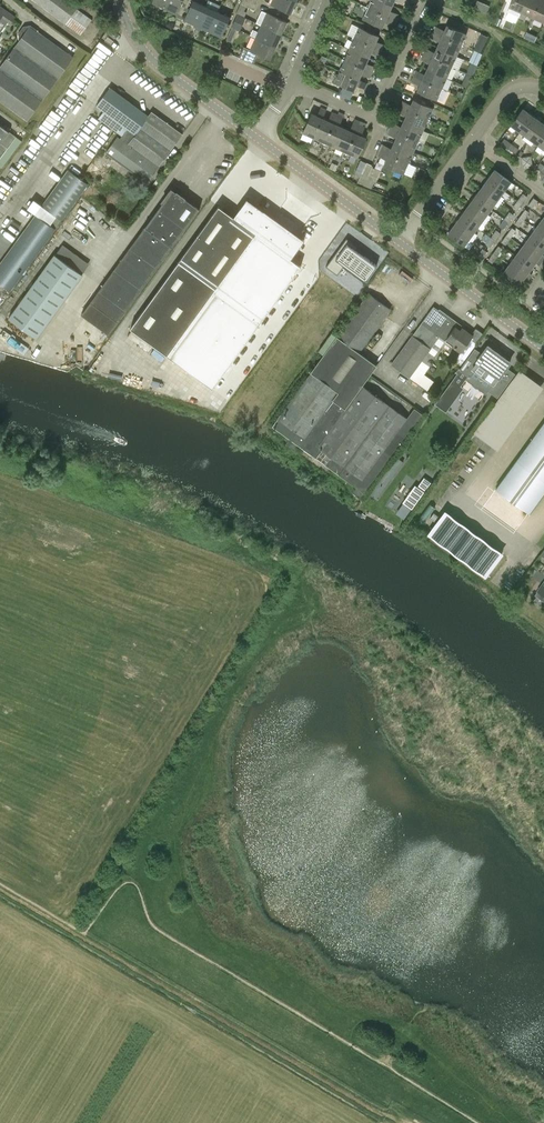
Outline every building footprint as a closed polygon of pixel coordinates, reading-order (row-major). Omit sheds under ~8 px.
[(77,8),(79,5),(72,0),(33,0),(81,35),(92,19),(77,8)] [(168,0),(153,0),(152,3),(164,8),(168,0)] [(164,8),(177,14),(183,0),(168,0),(164,8)] [(240,4),(237,12),(245,16),(247,11),(244,10),(246,6),(256,10),(259,4),(249,0),(247,0),(245,5),(240,4)] [(293,0),(273,0),(270,5),(290,14),(296,1),(293,0)] [(366,7),(395,20),(398,14),(390,10),(392,6),(379,0),(371,0),(369,4),(367,4),(366,7)] [(490,5),(478,0),(477,0),(474,7),(486,12),(490,5)] [(509,8),(507,12),(519,17),(521,12),(526,0),(513,0),(509,8)] [(521,12),(532,17),(540,0),(526,0),(521,12)] [(532,17),(543,22),(543,21),(543,0),(540,0),(532,17)] [(196,26),(205,6),(193,1),(184,20),(196,26)] [(205,6),(196,26),(195,29),(199,30),(200,28),(209,32),(218,12),(205,6)] [(1,17),(10,24),(15,18),(0,7),(0,19),(1,17)] [(366,8),(367,10),(363,19),(382,28),(385,22),(393,25),(395,20),(366,7),(366,8)] [(286,22),(267,13),(262,10),(256,23),(261,25),(281,34),(286,22)] [(230,18),(218,12),(209,32),(221,37),(230,18)] [(501,27),(504,19),(498,17),(495,24),(501,27)] [(0,68),(0,101),(27,121),(73,58),(30,26),(31,25),(30,25),(23,26),(18,34),(19,41),(0,68)] [(261,25),(258,32),(253,29),(250,35),(256,38),(255,38),(275,47),(281,34),(261,25)] [(353,35),(353,37),(382,50),(384,45),(376,41),(378,36),(359,27),(357,26),(357,27),(358,29),(355,35),(353,35)] [(437,27),(434,32),(463,46),(464,44),(463,42),(466,34),(447,26),(445,31),(437,27)] [(240,30),(232,27),(226,39),(231,42),(237,29),(240,31),(240,30)] [(463,46),(434,32),(432,38),(440,42),(437,47),(456,57),(460,48),(462,47),(463,46)] [(353,41),(349,49),(369,57),(371,53),(379,56),(382,50),(353,37),(352,39),(353,41)] [(255,38),(250,50),(244,47),(239,57),(253,64),(258,54),(269,59),(275,47),(255,38)] [(427,49),(424,55),(452,67),(453,68),(453,67),(454,67),(454,66),(453,63),(456,57),(437,47),(435,52),(427,49)] [(349,49),(346,57),(343,57),(343,59),(372,72),(374,67),(366,63),(369,57),(349,49)] [(430,64),(427,69),(447,78),(451,70),(453,69),(453,68),(452,67),(424,55),(422,60),(430,64)] [(342,61),(343,63),(340,71),(359,80),(361,75),(369,78),(372,72),(343,59),(342,61)] [(417,70),(414,76),(443,90),(444,87),(444,85),(447,78),(427,69),(425,74),(417,70)] [(359,80),(340,71),(334,82),(354,91),(356,86),(365,89),(367,83),(359,80)] [(443,90),(414,76),(412,82),(420,86),(417,91),(437,100),(441,91),(443,91),(443,90)] [(148,116),(110,88),(97,106),(104,111),(98,118),(122,136),(120,139),(118,137),(106,153),(147,183),(182,134),(151,112),(148,116)] [(403,101),(400,107),(430,120),(430,118),(430,116),(433,108),(414,99),(411,105),(403,101)] [(430,120),(400,107),(398,113),(406,116),(404,121),(423,130),(427,122),(429,121),(430,120)] [(314,138),(323,119),(327,110),(321,108),(317,116),(312,114),(303,133),(314,138)] [(523,109),(511,125),(509,129),(513,132),(516,128),(520,132),(532,116),(523,109)] [(328,121),(323,119),(314,138),(322,141),(322,143),(324,144),(337,115),(332,113),(328,121)] [(343,118),(337,115),(324,144),(326,145),(328,144),(336,148),(345,128),(339,126),(343,118)] [(541,122),(532,116),(520,132),(525,135),(523,139),(527,142),(541,122)] [(423,130),(404,121),(402,126),(393,123),(391,129),(420,142),(421,139),(420,138),(423,130)] [(527,142),(531,145),(534,142),(539,145),(543,138),(543,124),(541,122),(527,142)] [(345,128),(336,148),(343,151),(344,153),(346,154),(359,125),(354,123),(350,131),(345,128)] [(10,132),(0,124),(0,159),(8,148),(17,136),(10,132)] [(359,125),(346,154),(348,155),(350,154),(358,158),(366,138),(361,136),(365,128),(359,125)] [(420,142),(391,129),(388,134),(396,138),(394,143),(413,152),(417,144),(419,143),(420,142)] [(509,148),(512,144),(504,138),(501,143),(509,148)] [(383,145),(381,151),(408,163),(410,164),(411,162),(410,160),(413,152),(394,143),(392,148),(383,145)] [(512,144),(509,148),(516,153),(519,149),(512,144)] [(408,163),(381,151),(378,156),(381,157),(379,162),(384,164),(384,165),(403,174),(408,163)] [(523,167),(531,156),(522,157),(523,167)] [(533,165),(531,156),(523,167),(533,165)] [(358,182),(371,188),(377,177),(368,173),(372,165),(367,162),(358,182)] [(36,214),(0,263),(0,284),(10,291),(56,229),(54,228),(61,219),(62,219),(88,184),(69,169),(36,214)] [(495,169),(488,178),(504,191),(508,186),(511,188),(514,184),(511,182),(511,181),(495,169)] [(488,178),(481,188),(501,202),(504,198),(501,195),(504,191),(488,178)] [(501,202),(481,188),(474,197),(491,209),(494,204),(498,207),(501,202)] [(172,190),(97,293),(81,315),(108,334),(199,210),(172,190)] [(523,193),(518,200),(522,203),(527,196),(523,193)] [(491,209),(474,197),(468,206),(488,221),(491,216),(487,214),(491,209)] [(534,197),(528,205),(533,208),(538,201),(534,197)] [(522,203),(518,200),(512,208),(517,211),(522,203)] [(179,261),(131,328),(211,386),(299,265),(289,257),(302,239),(249,201),(243,209),(241,207),(234,217),(218,206),(179,261)] [(488,221),(468,206),(461,215),(477,228),(481,223),(485,225),(488,221)] [(525,209),(520,216),(524,219),(530,212),(525,209)] [(505,218),(509,222),(514,214),(510,211),(505,218)] [(477,228),(461,215),(454,225),(474,239),(478,235),(474,232),(477,228)] [(524,219),(520,216),(515,224),(519,227),(524,219)] [(509,222),(505,218),(499,226),(503,229),(509,222)] [(536,228),(543,235),(543,220),(542,219),(536,228)] [(474,239),(454,225),(447,234),(464,246),(468,241),(471,243),(474,239)] [(506,235),(510,238),(511,237),(515,240),(517,237),(513,234),(516,230),(512,227),(506,235)] [(536,228),(529,238),(543,249),(543,235),(536,228)] [(491,237),(495,240),(501,232),(496,230),(491,237)] [(510,238),(506,235),(502,242),(506,245),(510,238)] [(495,240),(491,237),(486,244),(490,247),(495,240)] [(522,247),(542,261),(543,258),(543,255),(542,254),(543,251),(543,249),(529,238),(522,247)] [(344,240),(325,267),(335,275),(340,267),(338,266),(340,264),(363,281),(373,266),(362,258),(362,259),(352,252),(355,247),(344,240)] [(63,244),(55,255),(54,254),(8,318),(37,339),(83,275),(82,274),(89,263),(63,244)] [(493,254),(497,257),(503,249),(499,246),(493,254)] [(522,247),(515,256),(532,268),(536,262),(539,265),(542,261),(522,247)] [(482,259),(487,251),(483,248),(477,256),(482,259)] [(497,257),(493,254),(488,260),(492,263),(497,257)] [(532,268),(515,256),(509,266),(528,280),(532,274),(529,272),(532,268)] [(528,280),(509,266),(502,275),(518,287),(523,281),(526,283),(528,280)] [(271,428),(367,490),(419,411),(413,407),(407,416),(361,385),(375,363),(360,353),(390,307),(366,291),(337,336),(332,333),(271,428)] [(476,328),(471,334),(434,307),(391,365),(409,378),(427,391),(434,382),(424,374),(440,352),(438,351),(446,341),(461,352),(455,360),(462,364),(464,361),(466,363),(476,349),(473,347),(483,333),(476,328)] [(509,362),(488,346),(482,353),(476,348),(476,349),(466,363),(462,368),(468,373),(472,368),(494,384),(491,389),(496,393),(506,378),(501,374),(509,362)] [(498,450),(542,384),(517,368),(473,433),(498,450)] [(265,416),(271,408),(263,403),(258,410),(265,416)] [(543,494),(543,423),(496,489),(530,514),(543,494)] [(422,475),(395,512),(403,518),(430,481),(422,475)] [(424,534),(484,576),(502,552),(442,509),(424,534)]
